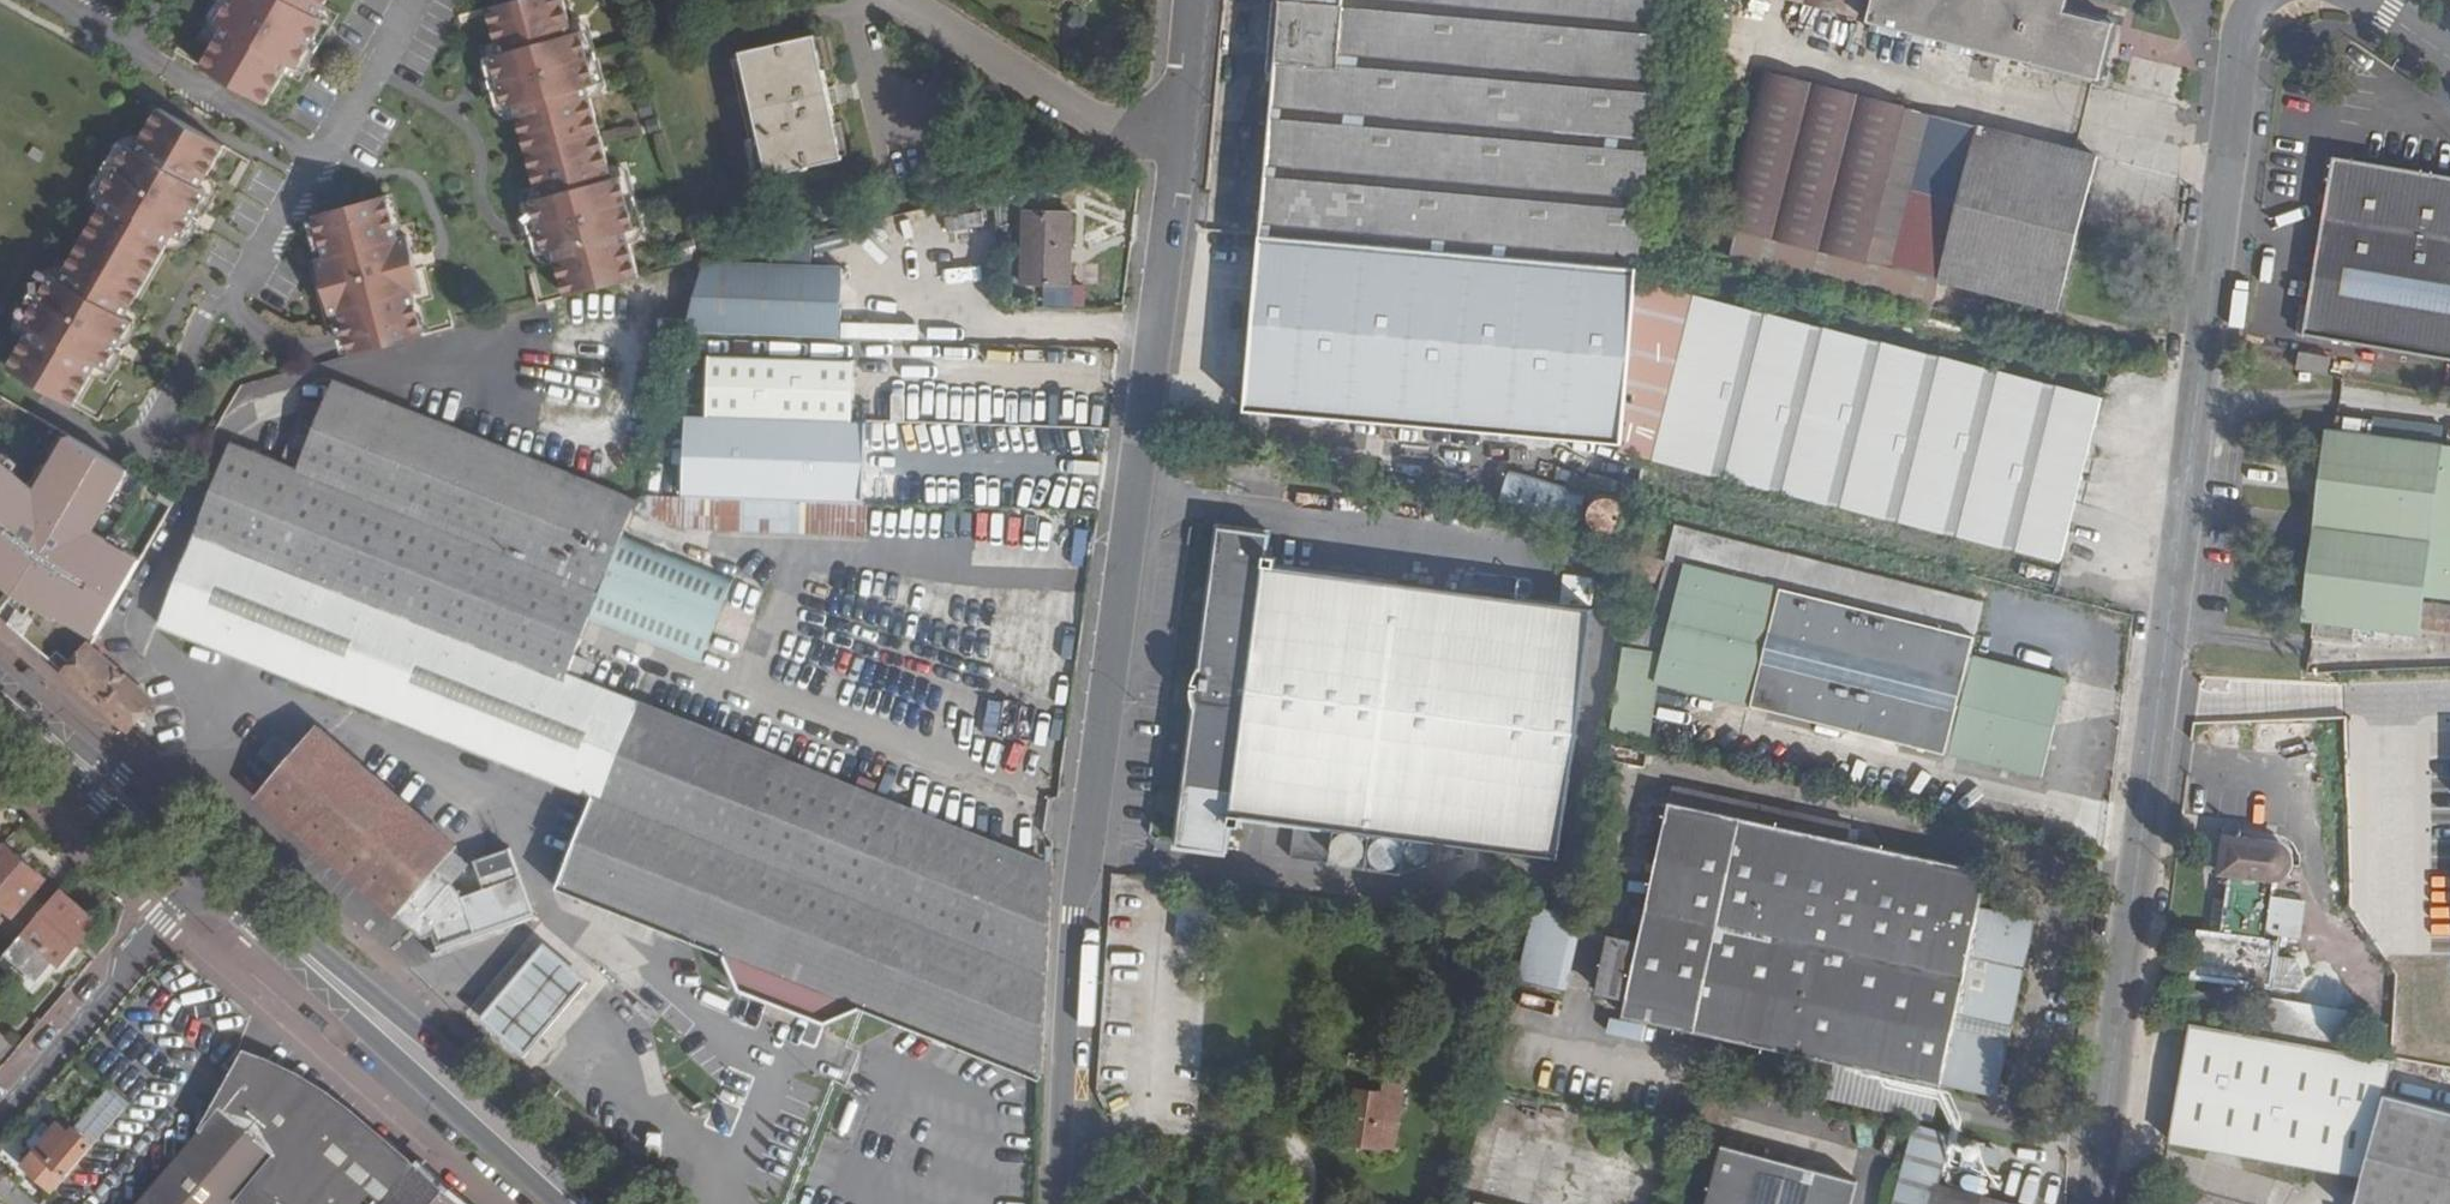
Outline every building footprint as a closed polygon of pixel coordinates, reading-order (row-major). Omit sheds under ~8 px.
[(217,20),(225,25),(200,66),(265,104),(289,62),(297,67),(324,20),(316,16),(326,0),(228,0),(217,20)] [(488,7),(501,53),(492,55),(507,109),(516,106),(541,197),(532,199),(547,252),(556,250),(568,296),(641,276),(628,230),(637,227),(622,174),(613,177),(588,86),(597,84),(581,30),(573,32),(564,0),(511,0),(488,7)] [(1282,1),(1246,411),(1624,443),(1624,451),(2062,561),(2102,398),(1638,283),(1645,204),(1659,206),(1664,152),(1649,151),(1663,0),(1282,0),(1282,1)] [(1861,17),(1866,0),(1795,0),(1861,17)] [(1868,21),(2100,79),(2114,24),(2065,12),(2068,0),(1873,0),(1868,21)] [(816,35),(741,52),(770,177),(844,160),(816,35)] [(1905,108),(1769,73),(1729,228),(1865,263),(1905,108)] [(222,147),(157,109),(133,150),(125,146),(98,193),(106,198),(59,281),(51,276),(24,324),(32,329),(8,370),(73,407),(97,366),(104,370),(132,322),(124,318),(171,235),(179,240),(206,192),(199,188),(222,147)] [(2098,157),(1932,114),(1893,269),(2058,311),(2098,157)] [(2449,360),(2449,177),(2333,157),(2303,336),(2449,360)] [(388,196),(315,216),(327,259),(319,262),(334,315),(342,312),(354,356),(426,335),(414,292),(422,290),(408,236),(399,238),(388,196)] [(978,209),(946,215),(948,230),(980,224),(978,209)] [(1069,284),(1071,212),(1025,211),(1023,283),(1069,284)] [(703,257),(685,332),(834,339),(837,269),(807,268),(808,235),(703,257)] [(746,347),(714,341),(706,374),(738,381),(746,347)] [(2293,365),(2324,372),(2327,355),(2296,348),(2293,365)] [(232,444),(160,625),(595,796),(633,702),(566,676),(588,620),(622,536),(636,501),(358,392),(362,382),(338,372),(334,382),(298,471),(232,444)] [(1033,429),(997,427),(995,463),(1030,465),(1033,429)] [(83,634),(130,551),(86,528),(122,467),(53,430),(24,479),(0,458),(0,588),(3,591),(83,634)] [(2449,599),(2449,445),(2327,430),(2303,619),(2314,620),(2449,638),(2449,606),(2425,603),(2425,596),(2449,599)] [(664,494),(679,439),(658,434),(643,493),(664,494)] [(1587,493),(1510,471),(1500,505),(1577,526),(1587,493)] [(1594,525),(1599,530),(1605,532),(1611,533),(1618,531),(1623,526),(1626,521),(1627,514),(1626,507),(1622,502),(1616,498),(1610,496),(1603,497),(1597,501),(1593,506),(1591,512),(1591,519),(1594,525)] [(1271,535),(1219,528),(1178,845),(1229,852),(1233,825),(1242,826),(1243,817),(1296,824),(1291,857),(1330,863),(1335,829),(1560,858),(1593,609),(1277,568),(1278,558),(1268,557),(1271,535)] [(2066,680),(1969,656),(1982,605),(1676,528),(1667,561),(1660,586),(1650,630),(1628,625),(1623,647),(1663,656),(1656,682),(2042,777),(2066,680)] [(690,561),(622,536),(588,620),(656,647),(690,561)] [(1667,561),(1639,554),(1634,579),(1660,586),(1667,561)] [(734,579),(690,561),(656,647),(701,664),(734,579)] [(129,729),(152,701),(89,648),(88,647),(74,664),(65,674),(129,729)] [(741,991),(826,1024),(862,1009),(1040,1080),(1040,1077),(1053,867),(633,702),(595,796),(560,885),(563,891),(725,955),(741,991)] [(986,703),(978,736),(993,739),(1001,706),(986,703)] [(262,795),(412,919),(446,878),(485,830),(433,787),(420,802),(323,722),(262,795)] [(1980,909),(1988,871),(1966,866),(1970,849),(1940,842),(1936,860),(1847,841),(1851,825),(1820,819),(1817,834),(1700,809),(1704,794),(1674,787),(1668,810),(1656,808),(1646,853),(1658,856),(1639,945),(1610,938),(1599,992),(1627,997),(1624,1016),(1942,1085),(1995,1096),(2008,1040),(1954,1028),(1957,1013),(2011,1024),(2034,920),(1980,909)] [(1820,819),(1704,794),(1700,809),(1817,834),(1820,819)] [(2224,936),(2201,933),(2196,976),(2272,986),(2278,942),(2265,941),(2273,879),(2277,879),(2281,878),(2286,874),(2290,869),(2292,864),(2292,859),(2288,851),(2282,846),(2274,843),(2226,837),(2222,873),(2232,874),(2224,936)] [(0,853),(0,905),(13,916),(45,878),(6,846),(0,853)] [(412,919),(420,939),(436,934),(440,944),(533,914),(509,848),(473,861),(483,889),(464,897),(446,878),(412,919)] [(95,921),(62,893),(25,936),(22,934),(0,959),(0,967),(29,991),(55,961),(59,965),(95,921)] [(1555,919),(1533,915),(1512,1011),(1535,1016),(1555,919)] [(2261,1027),(2331,1031),(2333,1003),(2262,999),(2261,1027)] [(2363,1053),(2382,1057),(2388,1024),(2369,1020),(2363,1053)] [(2191,1024),(2170,1142),(2364,1176),(2386,1094),(2395,1059),(2382,1057),(2191,1024)] [(357,1142),(262,1060),(139,1203),(303,1203),(357,1142)] [(1406,1077),(1389,1075),(1385,1093),(1403,1097),(1406,1077)] [(110,1089),(77,1130),(93,1143),(127,1103),(110,1089)] [(1403,1097),(1358,1089),(1349,1144),(1377,1148),(1378,1147),(1381,1121),(1399,1123),(1403,1097)] [(2386,1094),(2364,1176),(2356,1203),(2449,1203),(2449,1111),(2386,1094)] [(64,1118),(59,1123),(72,1134),(76,1129),(64,1118)] [(1381,1121),(1378,1147),(1395,1149),(1399,1123),(1381,1121)] [(29,1141),(37,1149),(54,1130),(45,1122),(29,1141)] [(23,1166),(54,1193),(95,1144),(93,1143),(77,1130),(76,1129),(72,1134),(59,1123),(54,1130),(37,1149),(23,1166)] [(1949,1132),(1912,1123),(1891,1203),(2009,1203),(1935,1184),(1949,1132)] [(1723,1146),(1708,1203),(1850,1203),(1856,1181),(1723,1146)] [(419,1161),(383,1203),(469,1203),(419,1161)] [(16,1182),(0,1168),(0,1197),(8,1203),(34,1203),(13,1186),(16,1182)] [(342,1176),(318,1203),(375,1203),(342,1176)]
